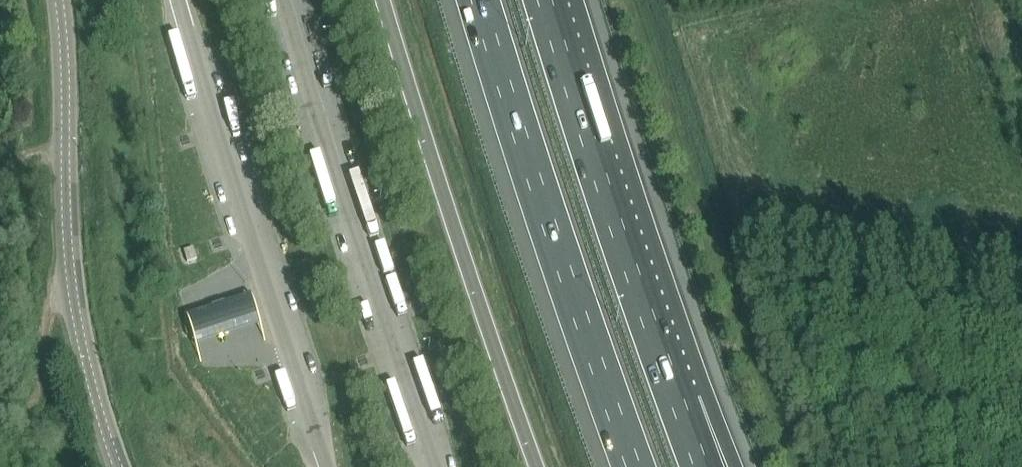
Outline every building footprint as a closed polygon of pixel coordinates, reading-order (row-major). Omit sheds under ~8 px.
[(254,295),(186,317),(196,347),(263,325),(254,295)]
